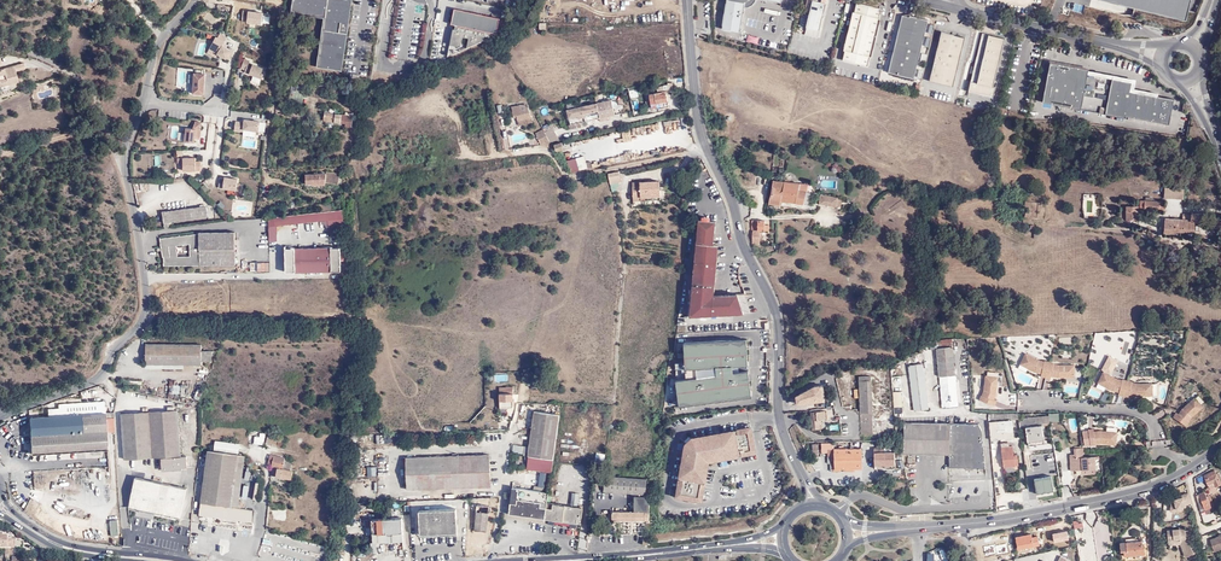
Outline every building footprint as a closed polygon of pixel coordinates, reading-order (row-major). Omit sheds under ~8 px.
[(350,2),(347,2),(347,0),(293,0),(292,11),(327,16),(320,68),(340,71),(350,2)] [(340,71),(343,71),(353,0),(347,0),(347,2),(350,2),(340,71)] [(741,3),(743,3),(745,3),(746,2),(747,2),(749,0),(723,0),(719,28),(737,30),(741,3)] [(816,29),(823,2),(823,0),(804,0),(801,10),(806,11),(803,26),(816,29)] [(1184,19),(1189,0),(1111,0),(1184,19)] [(879,7),(854,1),(840,59),(864,65),(879,7)] [(499,18),(453,9),(450,24),(454,25),(453,29),(452,29),(448,49),(458,51),(461,37),(468,38),(466,48),(483,41),(483,37),(489,38),(490,33),(495,34),(499,18)] [(263,13),(249,11),(247,24),(263,26),(263,13)] [(317,68),(320,68),(327,16),(292,11),(291,14),(324,19),(317,68)] [(910,78),(925,20),(907,15),(907,16),(900,15),(885,72),(910,78)] [(815,36),(816,29),(803,26),(801,33),(815,36)] [(938,31),(926,80),(950,85),(961,36),(938,31)] [(1002,37),(979,32),(965,90),(990,96),(992,86),(990,85),(1002,37)] [(221,33),(218,38),(216,37),(210,49),(218,54),(227,59),(231,50),(235,43),(229,39),(230,37),(221,33)] [(758,43),(759,37),(748,34),(747,41),(758,43)] [(263,79),(266,69),(253,64),(249,63),(250,61),(245,59),(241,69),(246,71),(245,73),(263,79)] [(1126,115),(1170,123),(1174,98),(1158,95),(1130,89),(1132,81),(1088,73),(1089,69),(1089,68),(1051,61),(1043,101),(1126,117),(1126,115)] [(8,85),(19,82),(16,71),(25,68),(24,63),(14,66),(14,68),(4,70),(4,69),(0,70),(0,83),(7,81),(8,85)] [(1089,69),(1088,73),(1132,81),(1130,89),(1158,95),(1159,92),(1135,88),(1136,78),(1089,69)] [(206,75),(195,74),(193,94),(204,95),(206,75)] [(292,86),(290,100),(303,102),(306,88),(292,86)] [(673,104),(671,92),(653,93),(655,105),(661,104),(661,106),(673,104)] [(571,122),(584,120),(615,112),(612,98),(568,108),(571,122)] [(525,107),(511,110),(513,119),(516,119),(518,125),(531,122),(528,109),(526,110),(525,107)] [(352,113),(324,111),(324,119),(346,121),(345,125),(351,125),(352,113)] [(259,132),(261,122),(245,120),(244,123),(236,122),(235,131),(244,132),(244,130),(259,132)] [(585,124),(584,120),(571,122),(567,124),(568,128),(585,124)] [(196,124),(193,129),(187,128),(185,142),(195,143),(196,139),(200,140),(203,123),(196,121),(196,124)] [(171,138),(184,140),(186,127),(172,125),(171,138)] [(549,141),(558,139),(551,127),(543,130),(549,141)] [(541,145),(549,141),(543,130),(542,128),(534,132),(541,145)] [(563,143),(553,145),(555,151),(564,149),(563,143)] [(586,161),(585,154),(576,155),(577,169),(592,168),(591,161),(586,161)] [(196,162),(196,158),(184,158),(184,159),(178,159),(178,163),(183,163),(184,171),(196,171),(201,171),(201,162),(196,162)] [(334,178),(334,173),(325,171),(304,173),(305,183),(312,183),(312,184),(324,184),(324,181),(337,182),(337,178),(334,178)] [(619,172),(609,174),(611,184),(621,182),(619,172)] [(237,185),(238,179),(225,178),(225,179),(220,179),(219,188),(236,190),(235,193),(242,194),(243,185),(237,185)] [(651,180),(632,180),(632,198),(640,198),(640,195),(660,195),(660,189),(661,189),(661,185),(660,185),(660,180),(651,180)] [(801,192),(802,185),(789,183),(789,181),(784,180),(784,182),(772,180),(768,202),(780,205),(780,202),(804,205),(806,193),(801,192)] [(1184,187),(1165,186),(1165,197),(1184,198),(1184,187)] [(821,196),(819,205),(832,207),(833,198),(821,196)] [(323,204),(324,211),(327,210),(341,209),(340,197),(331,198),(332,203),(323,204)] [(1162,203),(1148,199),(1148,200),(1140,200),(1140,209),(1162,208),(1162,203)] [(1138,219),(1138,204),(1132,204),(1132,207),(1126,207),(1127,220),(1138,219)] [(171,229),(180,228),(180,221),(213,216),(211,205),(168,211),(171,229)] [(327,210),(328,217),(330,230),(345,228),(342,209),(341,209),(327,210)] [(324,211),(274,217),(275,223),(328,217),(327,210),(324,211)] [(1193,221),(1199,222),(1200,214),(1191,213),(1191,216),(1183,215),(1182,220),(1164,219),(1163,233),(1173,234),(1174,232),(1191,234),(1193,221)] [(696,226),(713,230),(714,219),(697,218),(696,226)] [(751,222),(750,244),(753,243),(758,243),(759,231),(768,231),(768,227),(764,226),(764,222),(751,222)] [(713,242),(713,230),(696,226),(689,313),(749,309),(744,292),(714,293),(718,243),(713,242)] [(162,246),(162,248),(163,248),(165,265),(234,264),(233,231),(209,231),(163,237),(164,245),(162,246)] [(347,270),(347,246),(293,247),(293,244),(285,243),(285,270),(347,270)] [(269,271),(269,262),(249,262),(250,272),(269,271)] [(693,315),(678,314),(677,322),(686,322),(686,321),(693,320),(693,315)] [(746,340),(684,343),(686,369),(677,370),(679,407),(751,398),(748,371),(733,374),(733,367),(748,366),(746,340)] [(953,342),(937,344),(942,408),(958,408),(953,342)] [(199,349),(200,344),(144,344),(144,363),(199,364),(199,360),(211,360),(211,349),(199,349)] [(1017,361),(1021,363),(1026,352),(1023,350),(1017,361)] [(1046,376),(1050,360),(1045,359),(1045,360),(1040,359),(1026,352),(1021,363),(1035,370),(1042,372),(1041,375),(1046,376)] [(1050,360),(1046,376),(1051,377),(1052,375),(1058,376),(1071,376),(1075,376),(1075,366),(1075,364),(1060,364),(1055,362),(1050,360)] [(928,410),(923,364),(909,365),(913,411),(928,410)] [(1075,366),(1075,376),(1071,376),(1071,380),(1079,380),(1079,366),(1075,366)] [(1095,380),(1098,382),(1104,371),(1101,369),(1095,380)] [(986,374),(998,376),(997,385),(1001,386),(1003,373),(986,370),(986,374)] [(1124,395),(1127,379),(1123,378),(1122,379),(1118,378),(1104,371),(1098,382),(1113,390),(1119,391),(1119,394),(1124,395)] [(980,399),(995,405),(997,400),(994,399),(996,392),(997,385),(998,376),(986,374),(984,390),(982,395),(982,394),(980,399)] [(870,376),(859,377),(860,434),(872,434),(871,398),(874,397),(873,390),(871,391),(870,376)] [(1127,379),(1124,395),(1129,396),(1129,394),(1136,395),(1149,395),(1153,395),(1153,385),(1153,383),(1137,383),(1133,381),(1127,379)] [(1067,384),(1066,392),(1079,394),(1080,386),(1067,384)] [(1153,385),(1153,395),(1149,395),(1149,399),(1157,399),(1157,385),(1153,385)] [(499,387),(498,400),(502,401),(502,405),(512,405),(512,387),(505,386),(505,387),(499,387)] [(822,405),(819,389),(816,389),(795,402),(796,410),(822,405)] [(1188,403),(1195,397),(1200,402),(1203,399),(1195,390),(1186,399),(1188,403)] [(902,412),(899,394),(892,394),(894,412),(902,412)] [(1188,403),(1182,408),(1179,413),(1177,412),(1174,416),(1186,425),(1192,416),(1203,406),(1200,402),(1195,397),(1188,403)] [(110,418),(110,412),(101,413),(100,401),(86,403),(78,403),(56,405),(56,408),(56,418),(44,418),(27,419),(29,455),(103,450),(102,432),(101,419),(110,418)] [(44,409),(44,418),(56,418),(56,408),(44,409)] [(536,411),(529,455),(538,457),(554,459),(561,414),(536,411)] [(159,460),(179,459),(175,413),(118,417),(121,462),(159,460)] [(834,422),(833,414),(811,418),(814,435),(822,434),(821,424),(834,422)] [(1003,415),(988,415),(990,440),(1014,437),(1012,420),(1004,421),(1003,415)] [(1050,424),(1050,421),(1049,415),(1019,419),(1019,422),(1020,427),(1029,426),(1029,428),(1026,428),(1028,446),(1044,445),(1042,427),(1036,427),(1036,425),(1050,424)] [(102,432),(111,432),(110,418),(101,419),(102,432)] [(895,429),(894,420),(882,421),(882,430),(895,429)] [(981,427),(977,424),(950,424),(919,424),(904,424),(904,454),(950,454),(950,468),(985,468),(981,427)] [(1108,430),(1117,431),(1117,440),(1121,441),(1122,427),(1109,426),(1108,430)] [(752,452),(747,428),(690,439),(684,444),(684,445),(675,495),(698,499),(706,459),(752,452)] [(1108,430),(1101,430),(1094,431),(1094,428),(1089,428),(1091,444),(1101,442),(1116,444),(1117,440),(1117,431),(1108,430)] [(259,432),(259,436),(254,436),(253,443),(264,444),(265,433),(259,432)] [(377,444),(389,443),(389,434),(376,434),(377,444)] [(277,437),(267,435),(265,446),(271,446),(271,444),(275,445),(277,437)] [(1008,447),(1007,442),(1000,443),(1003,468),(1015,466),(1015,464),(1017,463),(1017,457),(1014,457),(1012,447),(1008,447)] [(215,443),(214,453),(239,456),(240,447),(215,443)] [(1074,454),(1072,455),(1073,469),(1082,469),(1096,468),(1096,456),(1084,456),(1084,453),(1083,448),(1074,448),(1074,454)] [(834,472),(839,472),(863,470),(861,450),(833,452),(834,472)] [(885,467),(885,470),(895,469),(894,453),(884,454),(884,450),(874,450),(875,467),(885,467)] [(199,517),(252,524),(254,512),(240,510),(241,503),(239,503),(233,502),(239,456),(214,453),(209,452),(199,517)] [(839,474),(839,472),(834,472),(833,452),(827,452),(827,460),(829,460),(829,467),(831,467),(832,474),(839,474)] [(272,468),(273,468),(274,468),(284,470),(285,465),(292,466),(293,462),(285,461),(285,456),(269,454),(268,462),(272,463),(272,468)] [(490,486),(489,455),(404,459),(406,491),(490,486)] [(538,457),(529,455),(528,468),(536,469),(538,457)] [(233,502),(239,503),(245,462),(241,456),(239,456),(233,502)] [(180,473),(179,459),(159,460),(160,475),(180,473)] [(293,480),(294,472),(291,471),(284,470),(274,468),(271,479),(276,479),(276,477),(293,480)] [(1211,490),(1220,485),(1214,471),(1204,476),(1211,490)] [(602,476),(602,487),(602,492),(643,493),(644,478),(602,476)] [(1052,476),(1034,479),(1037,495),(1042,494),(1041,491),(1048,490),(1048,492),(1054,491),(1052,476)] [(180,518),(186,490),(138,479),(131,508),(154,513),(180,518)] [(52,493),(53,483),(37,482),(36,491),(52,493)] [(55,493),(71,491),(70,482),(54,484),(55,493)] [(106,497),(105,484),(98,484),(98,498),(106,497)] [(517,499),(548,504),(549,493),(513,488),(512,492),(517,493),(517,499)] [(510,514),(545,520),(548,504),(517,499),(517,493),(512,492),(510,514)] [(1192,507),(1188,493),(1182,495),(1183,499),(1180,500),(1180,498),(1173,500),(1171,500),(1172,502),(1169,503),(1168,511),(1177,511),(1177,509),(1183,509),(1186,509),(1186,507),(1192,507)] [(1209,496),(1206,497),(1204,493),(1198,495),(1204,510),(1213,507),(1209,496)] [(570,507),(555,505),(553,516),(552,521),(581,526),(583,509),(578,508),(579,494),(572,494),(570,507)] [(647,520),(646,497),(631,498),(632,511),(609,512),(610,521),(647,520)] [(487,508),(488,502),(476,500),(475,511),(472,511),(471,515),(475,515),(473,530),(485,531),(485,525),(487,525),(487,521),(485,521),(486,513),(488,513),(488,508),(487,508)] [(548,504),(545,520),(552,521),(553,516),(555,505),(548,504)] [(454,509),(418,511),(419,534),(455,532),(454,509)] [(1214,512),(1205,517),(1209,523),(1218,517),(1214,512)] [(402,518),(365,520),(366,528),(372,527),(372,534),(373,534),(374,539),(371,539),(371,543),(372,551),(377,551),(376,543),(403,541),(403,533),(402,518)] [(115,524),(107,525),(110,539),(118,538),(115,524)] [(1185,551),(1182,552),(1184,557),(1196,553),(1191,540),(1191,531),(1186,531),(1186,530),(1167,531),(1168,543),(1182,542),(1185,551)] [(1064,533),(1067,545),(1073,543),(1070,531),(1064,533)] [(13,546),(13,539),(7,540),(7,535),(2,535),(2,532),(0,532),(0,547),(13,546)] [(1032,534),(1016,538),(1019,547),(1018,547),(1019,550),(1042,545),(1040,537),(1033,538),(1032,534)] [(1211,541),(1215,552),(1220,549),(1220,537),(1211,541)] [(1124,552),(1124,557),(1144,555),(1144,545),(1142,546),(1141,541),(1136,542),(1126,543),(1120,543),(1120,553),(1124,552)] [(1179,545),(1182,552),(1185,551),(1182,542),(1168,543),(1168,546),(1179,545)] [(937,548),(938,560),(939,560),(946,560),(945,547),(937,548)] [(935,553),(928,552),(927,560),(934,560),(935,553)]
